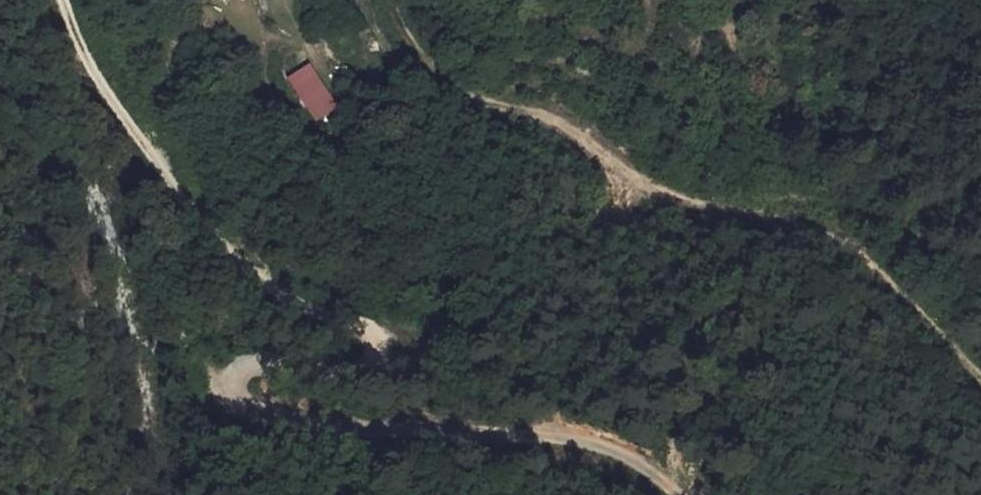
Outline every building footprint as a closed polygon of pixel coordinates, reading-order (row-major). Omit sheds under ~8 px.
[(312,122),(336,109),(311,62),(286,75),(312,122)]
